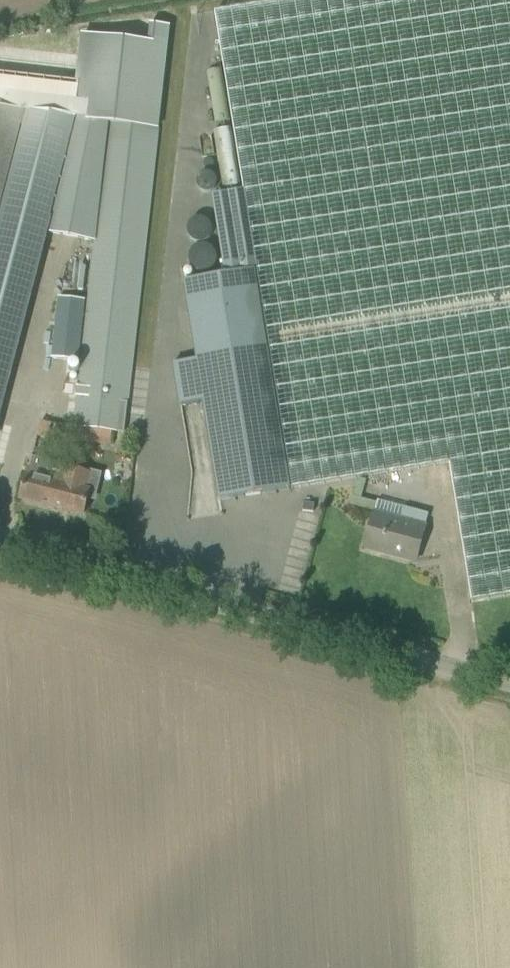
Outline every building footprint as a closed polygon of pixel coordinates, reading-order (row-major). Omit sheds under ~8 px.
[(215,13),(243,191),(291,489),(449,463),(471,602),(509,596),(509,0),(296,0),(215,13)] [(124,433),(167,44),(83,35),(75,101),(31,96),(0,217),(0,410),(46,233),(94,242),(74,427),(124,433)] [(218,70),(211,71),(216,101),(214,102),(217,121),(226,120),(218,70)] [(29,96),(0,92),(0,208),(29,96)] [(291,489),(243,191),(211,196),(224,275),(184,282),(198,372),(175,376),(179,405),(203,401),(219,501),(291,489)] [(53,358),(78,361),(84,299),(59,297),(53,358)] [(78,470),(75,480),(29,468),(21,498),(20,499),(83,515),(83,514),(87,497),(93,498),(99,475),(78,470)] [(365,548),(415,562),(421,542),(428,514),(404,507),(378,500),(374,513),(365,548)] [(303,502),(302,511),(313,512),(314,503),(303,502)]
